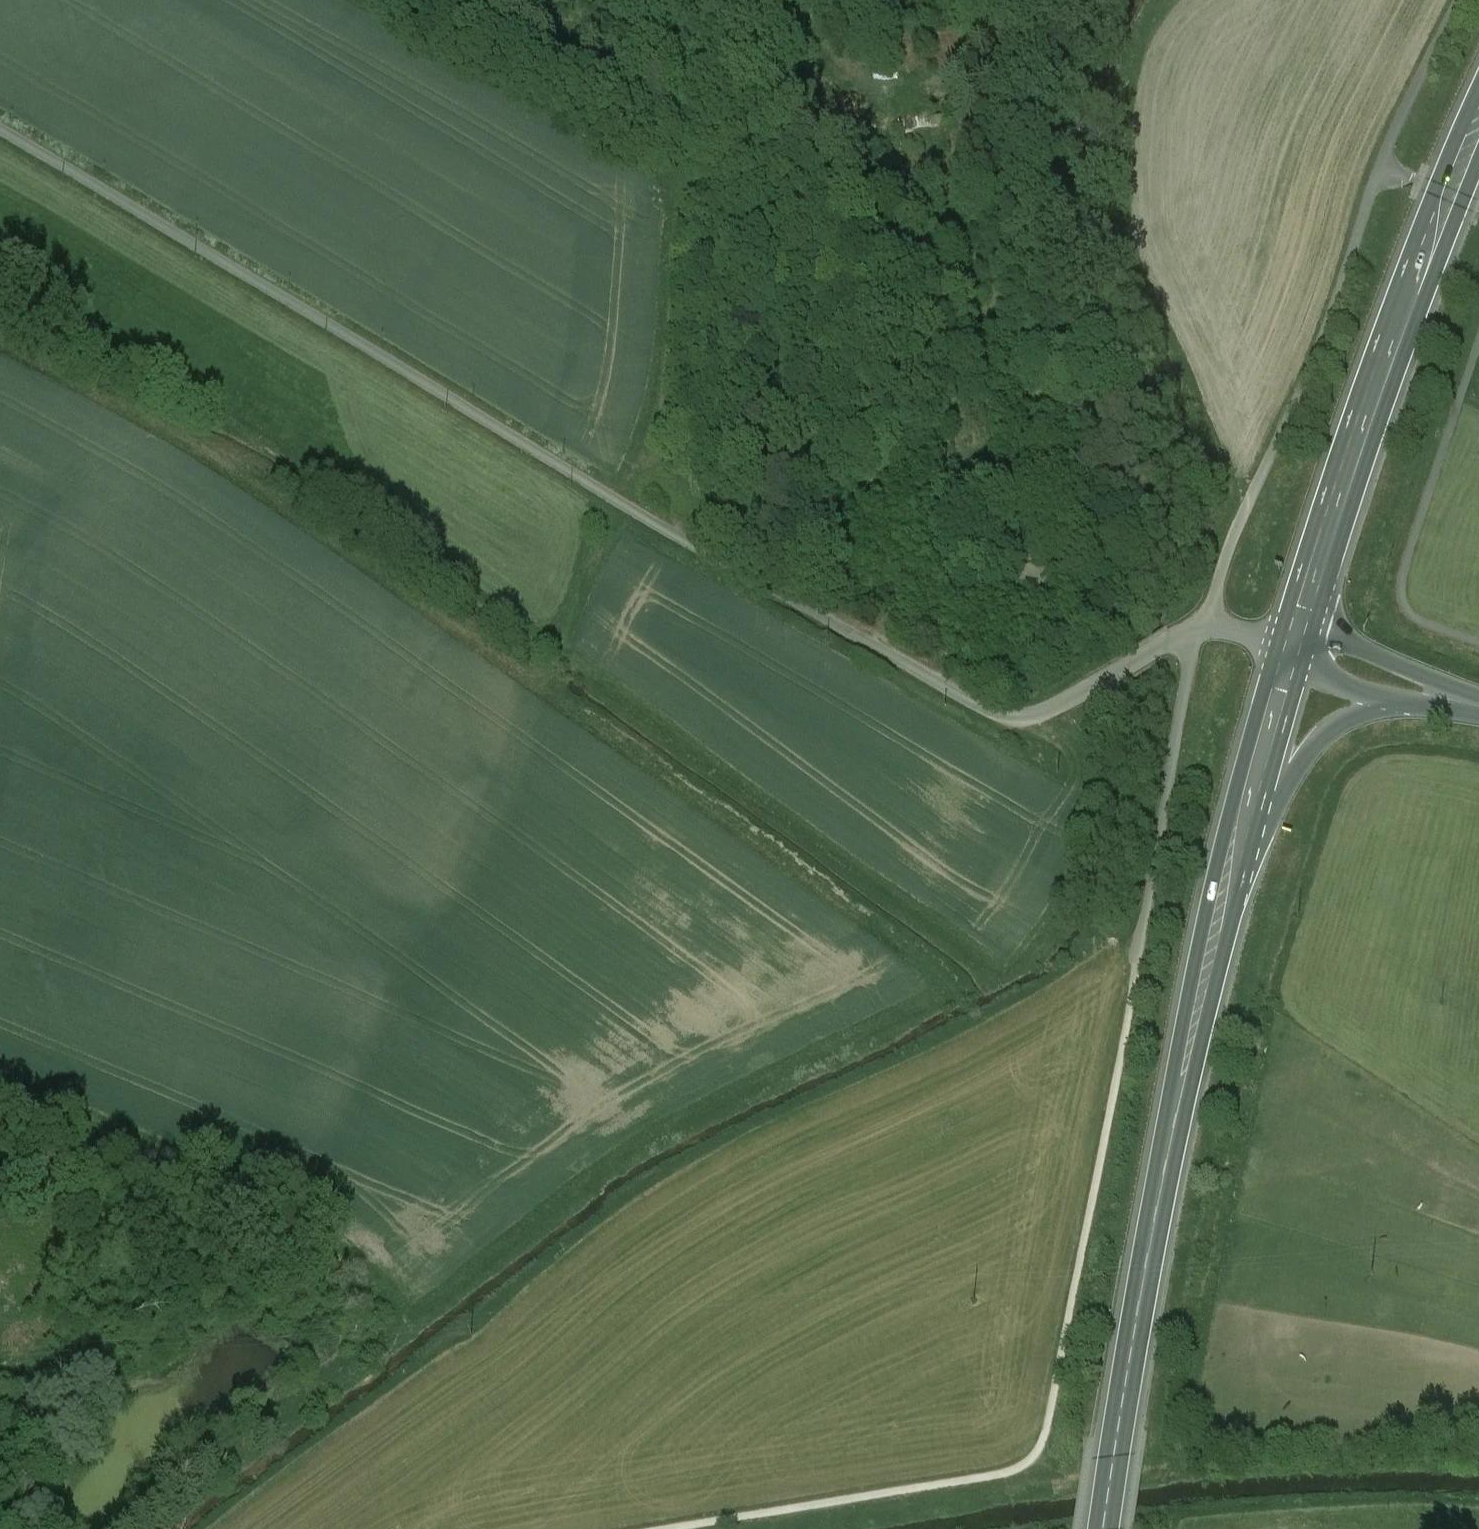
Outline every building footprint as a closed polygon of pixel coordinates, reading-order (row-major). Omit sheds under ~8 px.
[(929,116),(896,123),(899,139),(932,133),(931,126),(929,116)] [(931,126),(932,133),(944,130),(943,124),(931,126)] [(1044,546),(1004,554),(1012,594),(1052,586),(1044,546)]
